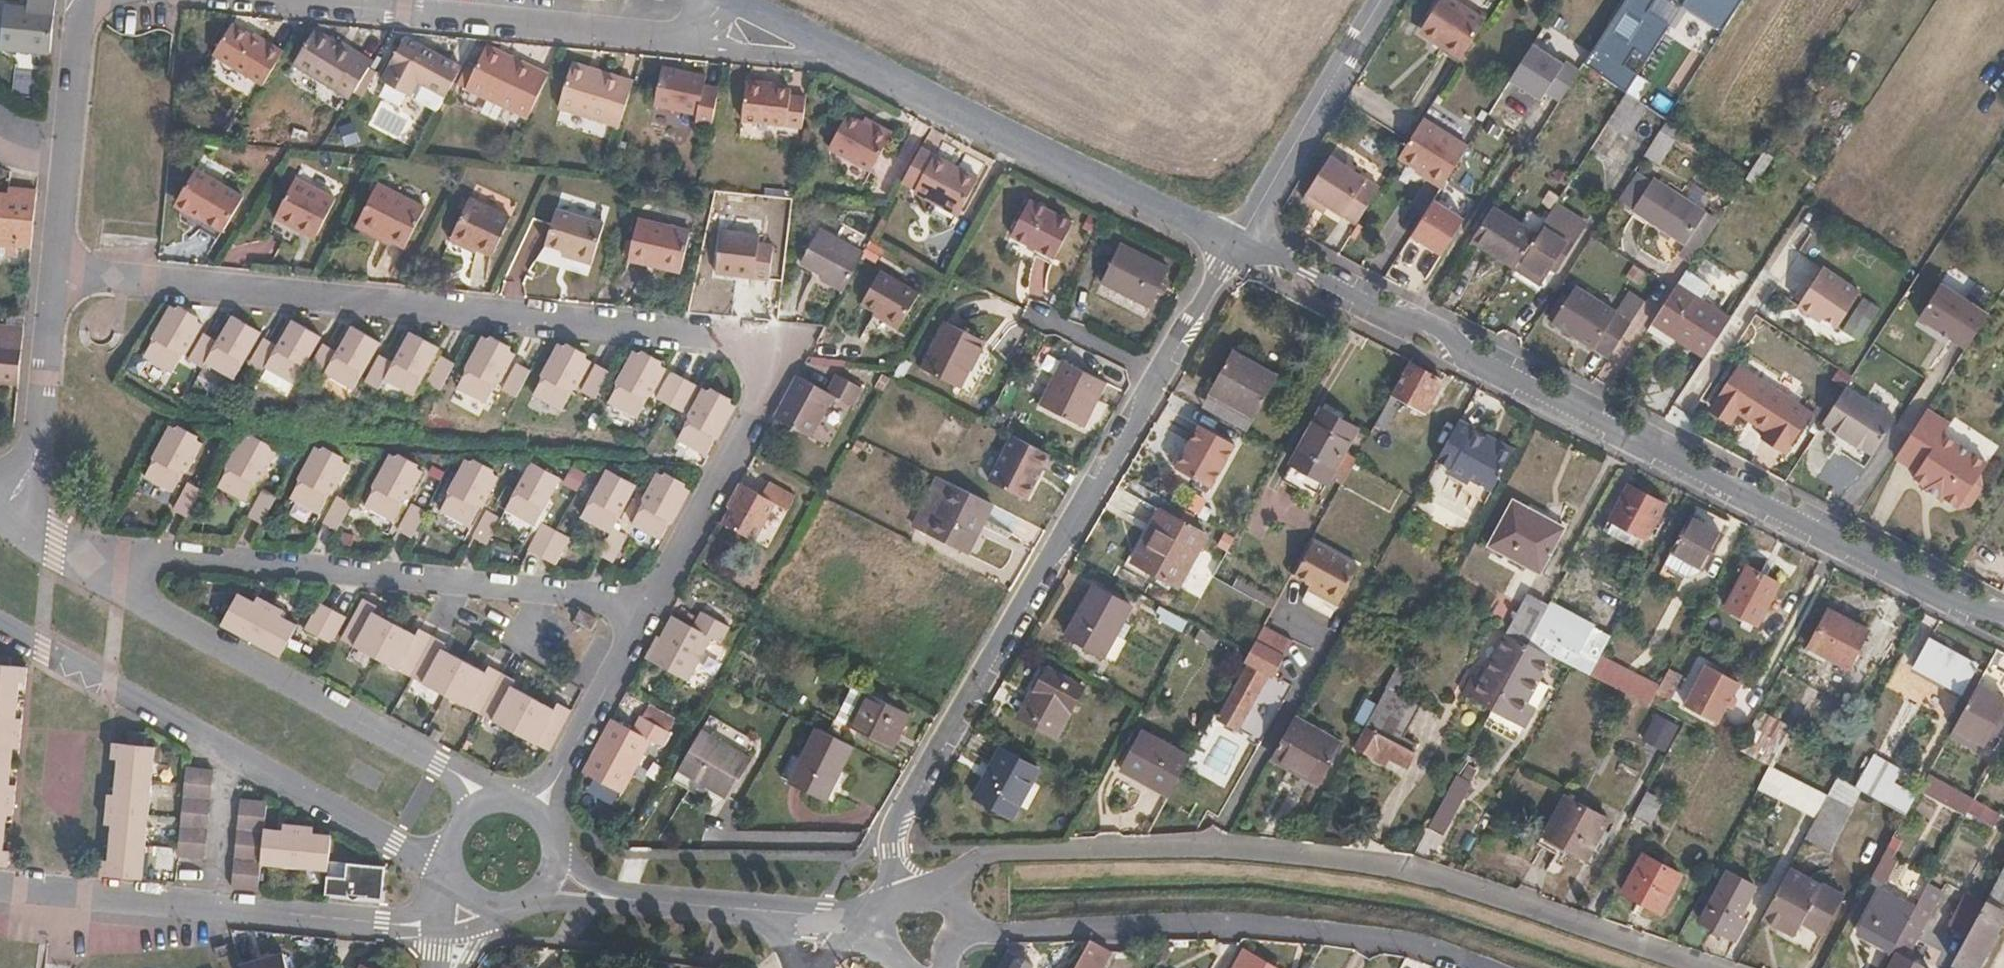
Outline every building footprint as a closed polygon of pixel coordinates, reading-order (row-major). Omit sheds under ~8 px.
[(23,9),(1,7),(0,18),(0,50),(46,55),(52,0),(24,0),(23,9)] [(1450,0),(1444,0),(1424,33),(1465,59),(1487,22),(1450,0)] [(1682,6),(1722,31),(1742,0),(1686,0),(1682,6)] [(248,38),(227,25),(208,54),(258,87),(278,54),(264,44),(261,47),(248,38)] [(351,58),(309,32),(287,67),(344,102),(367,64),(352,55),(351,58)] [(264,44),(250,35),(248,38),(261,47),(264,44)] [(457,71),(402,41),(377,84),(405,100),(414,85),(441,101),(457,71)] [(514,64),(483,49),(480,55),(511,70),(514,64)] [(34,95),(35,56),(17,55),(15,94),(34,95)] [(511,70),(480,55),(462,92),(523,123),(544,79),(514,64),(511,70)] [(593,74),(568,67),(566,74),(591,81),(593,74)] [(701,82),(658,72),(649,112),(692,122),(690,131),(706,134),(714,96),(699,92),(701,82)] [(591,81),(566,74),(554,111),(616,130),(629,85),(593,74),(591,81)] [(760,87),(741,85),(736,124),(797,133),(801,104),(785,101),(786,95),(769,93),(760,93),(760,87)] [(1642,121),(1623,107),(1609,128),(1628,141),(1642,121)] [(853,131),(839,123),(821,155),(863,179),(885,140),(867,129),(862,137),(853,131)] [(867,129),(857,124),(853,131),(862,137),(867,129)] [(1471,154),(1423,124),(1409,145),(1397,164),(1445,198),(1471,154)] [(970,187),(912,156),(894,189),(908,196),(906,200),(950,224),(970,187)] [(1379,194),(1328,161),(1301,205),(1316,214),(1319,208),(1356,231),(1379,194)] [(239,198),(192,169),(175,196),(176,205),(220,231),(239,198)] [(333,203),(294,181),(272,220),(298,233),(300,229),(316,237),(333,203)] [(1639,214),(1656,226),(1676,196),(1658,184),(1639,214)] [(419,210),(372,186),(353,226),(377,238),(400,250),(419,210)] [(3,188),(2,195),(0,195),(0,257),(0,258),(5,253),(13,254),(14,246),(16,228),(28,229),(32,191),(3,188)] [(1656,226),(1675,238),(1694,208),(1676,196),(1656,226)] [(505,218),(465,199),(446,237),(472,249),(487,257),(505,218)] [(1064,231),(1020,207),(1000,242),(1043,267),(1064,231)] [(1694,208),(1675,238),(1690,248),(1709,217),(1694,208)] [(599,226),(553,210),(542,245),(558,250),(572,254),(569,261),(586,267),(599,226)] [(1473,246),(1516,273),(1535,243),(1492,215),(1473,246)] [(685,233),(631,221),(623,257),(653,264),(652,270),(676,276),(685,233)] [(1516,273),(1536,286),(1567,237),(1548,224),(1535,243),(1516,273)] [(377,238),(353,226),(351,230),(375,244),(377,238)] [(28,229),(16,228),(14,246),(26,247),(28,229)] [(316,237),(300,229),(298,233),(313,242),(316,237)] [(753,237),(716,232),(709,276),(778,284),(782,250),(752,246),(753,237)] [(858,256),(814,232),(795,266),(817,278),(814,282),(837,293),(858,256)] [(472,249),(446,237),(444,242),(469,254),(472,249)] [(1578,244),(1567,237),(1536,286),(1540,289),(1555,266),(1561,271),(1578,244)] [(572,254),(558,250),(556,257),(569,261),(572,254)] [(1157,283),(1110,255),(1088,293),(1136,320),(1157,283)] [(653,264),(623,257),(622,263),(652,270),(653,264)] [(1864,294),(1827,269),(1802,308),(1819,319),(1821,315),(1827,319),(1841,329),(1864,294)] [(1712,288),(1688,273),(1678,289),(1701,303),(1712,288)] [(913,297),(873,275),(855,307),(894,330),(913,297)] [(1982,310),(1935,279),(1911,314),(1958,346),(1982,310)] [(1701,303),(1678,289),(1657,322),(1681,339),(1677,344),(1705,363),(1731,323),(1701,303)] [(1578,347),(1602,310),(1582,296),(1557,332),(1578,347)] [(1602,310),(1578,347),(1596,359),(1620,322),(1602,310)] [(194,323),(174,312),(172,316),(166,312),(148,343),(151,345),(139,365),(166,381),(180,356),(183,357),(198,330),(192,327),(194,323)] [(216,341),(202,367),(228,382),(255,334),(228,319),(216,341)] [(1620,322),(1596,359),(1605,365),(1630,328),(1620,322)] [(1681,339),(1657,322),(1653,328),(1677,344),(1681,339)] [(287,323),(275,346),(260,371),(288,387),(315,339),(287,323)] [(0,329),(0,383),(12,384),(17,331),(0,329)] [(969,346),(937,329),(912,375),(943,392),(958,365),(969,346)] [(347,331),(334,354),(320,378),(348,394),(375,346),(347,331)] [(189,359),(202,367),(216,341),(203,334),(189,359)] [(390,364),(380,382),(409,398),(435,350),(407,334),(390,364)] [(260,371),(275,346),(262,338),(247,363),(260,371)] [(506,350),(487,340),(484,345),(477,340),(460,369),(463,370),(452,389),(479,404),(493,380),(496,382),(510,358),(504,354),(506,350)] [(561,349),(554,345),(538,375),(540,376),(529,396),(557,412),(571,388),(573,389),(588,363),(583,361),(584,358),(563,347),(561,349)] [(320,378),(334,354),(321,346),(306,373),(318,381),(320,378)] [(1278,376),(1233,351),(1211,390),(1257,415),(1278,376)] [(655,363),(637,353),(634,358),(628,354),(612,382),(614,383),(602,403),(630,419),(642,395),(646,397),(659,371),(653,367),(655,363)] [(380,382),(390,364),(378,357),(363,383),(376,390),(380,382)] [(451,364),(439,358),(423,384),(436,391),(451,364)] [(528,371),(515,363),(499,390),(512,398),(528,371)] [(1440,381),(1408,364),(1392,393),(1400,397),(1424,411),(1440,381)] [(965,368),(958,365),(943,392),(950,395),(965,368)] [(1057,368),(1052,365),(1027,410),(1033,413),(1057,368)] [(1810,409),(1741,365),(1715,404),(1735,417),(1738,410),(1770,431),(1766,438),(1785,449),(1810,409)] [(606,374),(594,367),(579,393),(591,399),(606,374)] [(1092,386),(1057,368),(1033,413),(1081,438),(1095,412),(1089,408),(1082,405),(1092,386)] [(651,400),(664,407),(679,381),(666,374),(651,400)] [(853,393),(829,379),(820,396),(790,380),(768,422),(802,440),(825,399),(844,410),(853,393)] [(691,387),(679,381),(664,407),(676,414),(691,387)] [(1098,390),(1092,386),(1082,405),(1089,408),(1098,390)] [(723,401),(704,390),(701,394),(696,391),(679,420),(682,421),(670,440),(698,455),(711,432),(714,434),(728,408),(721,404),(723,401)] [(1257,415),(1211,390),(1204,404),(1249,429),(1257,415)] [(1895,423),(1847,391),(1824,427),(1872,458),(1895,423)] [(1400,397),(1392,393),(1370,432),(1378,436),(1400,397)] [(1355,427),(1321,408),(1291,463),(1325,481),(1355,427)] [(1933,508),(1963,462),(1938,446),(1945,435),(1922,420),(1891,468),(1912,483),(1908,489),(1920,497),(1921,500),(1933,508)] [(1470,429),(1458,422),(1435,462),(1448,469),(1445,473),(1487,496),(1513,451),(1496,444),(1492,446),(1467,433),(1470,429)] [(1235,444),(1200,424),(1178,465),(1213,485),(1235,444)] [(195,439),(175,428),(173,432),(167,428),(151,456),(153,457),(141,477),(170,494),(183,471),(185,472),(199,446),(193,443),(195,439)] [(267,452),(248,441),(245,445),(239,441),(222,470),(225,472),(213,491),(240,507),(253,484),(256,486),(271,459),(265,456),(267,452)] [(1040,461),(1003,442),(979,485),(1016,504),(1040,461)] [(340,462),(322,451),(319,455),(312,452),(295,481),(298,482),(286,502),(313,518),(328,494),(330,495),(345,471),(337,466),(340,462)] [(413,471),(394,460),(391,464),(385,460),(367,488),(370,490),(359,509),(386,525),(400,502),(402,503),(416,479),(410,475),(413,471)] [(1963,462),(1933,508),(1936,510),(1939,507),(1954,517),(1966,515),(1977,498),(1976,486),(1983,475),(1963,462)] [(468,469),(461,464),(443,495),(446,497),(434,515),(461,531),(475,508),(478,509),(493,483),(486,479),(488,476),(471,465),(468,469)] [(557,480),(527,464),(500,512),(529,528),(557,480)] [(575,466),(566,486),(580,492),(589,473),(575,466)] [(629,487),(602,471),(574,518),(602,534),(590,556),(603,563),(617,538),(605,530),(629,487)] [(677,486),(657,475),(654,480),(648,476),(631,507),(634,509),(622,529),(648,544),(662,520),(666,521),(681,494),(675,491),(677,486)] [(942,488),(932,483),(906,532),(918,538),(942,488)] [(1664,505),(1627,485),(1608,521),(1644,540),(1664,505)] [(198,493),(185,486),(170,512),(183,519),(198,493)] [(755,498),(733,486),(725,501),(729,502),(716,525),(750,544),(770,508),(782,515),(789,502),(762,486),(755,498)] [(984,509),(942,488),(918,538),(958,559),(984,509)] [(272,500),(260,493),(245,519),(257,526),(272,500)] [(346,508),(333,500),(318,526),(331,534),(346,508)] [(1551,524),(1556,515),(1531,501),(1525,510),(1510,502),(1489,543),(1528,565),(1551,524)] [(421,515),(407,507),(392,533),(406,540),(421,515)] [(1208,534),(1165,509),(1132,570),(1175,594),(1208,534)] [(1551,524),(1528,565),(1540,572),(1562,531),(1567,521),(1556,515),(1551,524)] [(493,523),(480,516),(465,541),(478,548),(493,523)] [(1720,535),(1687,517),(1669,551),(1701,569),(1720,535)] [(533,560),(548,534),(535,527),(520,553),(533,560)] [(548,534),(533,560),(546,568),(561,542),(548,534)] [(1309,543),(1303,553),(1306,555),(1312,544),(1309,543)] [(1312,544),(1306,555),(1353,580),(1358,570),(1312,544)] [(1294,576),(1306,555),(1303,553),(1291,574),(1294,576)] [(1353,580),(1306,555),(1294,576),(1324,593),(1320,598),(1338,608),(1353,580)] [(1778,582),(1748,565),(1725,609),(1755,625),(1778,582)] [(1135,605),(1098,583),(1070,634),(1108,655),(1135,605)] [(1528,592),(1516,612),(1536,622),(1547,603),(1528,592)] [(243,645),(262,609),(249,602),(245,608),(230,599),(213,629),(243,645)] [(1536,622),(1534,626),(1578,651),(1592,624),(1548,600),(1547,603),(1536,622)] [(369,660),(386,627),(365,616),(369,609),(356,602),(334,642),(369,660)] [(337,621),(311,606),(296,633),(322,648),(337,621)] [(1868,630),(1827,608),(1807,648),(1848,668),(1868,630)] [(262,609),(243,645),(272,660),(288,631),(270,621),(273,615),(262,609)] [(589,621),(572,612),(566,620),(571,623),(584,630),(589,621)] [(1488,707),(1525,642),(1534,626),(1536,622),(1516,612),(1505,632),(1485,668),(1477,664),(1461,693),(1488,707)] [(721,629),(695,615),(687,631),(666,621),(655,641),(643,664),(680,684),(703,641),(712,646),(721,629)] [(1609,634),(1592,624),(1578,651),(1595,660),(1609,634)] [(369,660),(402,678),(424,637),(409,630),(405,637),(386,627),(369,660)] [(436,696),(455,663),(433,652),(436,644),(424,637),(402,678),(436,696)] [(1975,663),(1929,638),(1915,667),(1961,691),(1975,663)] [(655,641),(650,639),(638,661),(643,664),(655,641)] [(1293,647),(1279,639),(1272,652),(1286,660),(1293,647)] [(1525,642),(1488,707),(1520,724),(1530,704),(1521,700),(1534,677),(1547,653),(1525,642)] [(1308,655),(1293,647),(1286,660),(1301,668),(1308,655)] [(1089,688),(1043,662),(1025,694),(1033,699),(1024,715),(1062,736),(1089,688)] [(471,715),(493,674),(479,667),(475,674),(455,663),(436,696),(471,715)] [(1739,681),(1706,664),(1685,705),(1719,722),(1739,681)] [(1682,673),(1669,665),(1654,691),(1669,698),(1682,673)] [(1267,680),(1247,670),(1214,730),(1233,740),(1267,680)] [(13,705),(15,688),(21,689),(23,674),(6,672),(0,671),(0,703),(13,705)] [(471,715),(506,734),(524,700),(503,689),(507,682),(493,674),(471,715)] [(1545,683),(1534,677),(1521,700),(1530,704),(1533,705),(1545,683)] [(1978,684),(1953,730),(1983,746),(2003,707),(2003,698),(1978,684)] [(1419,706),(1382,686),(1360,726),(1363,728),(1351,752),(1381,768),(1385,761),(1404,770),(1412,755),(1410,753),(1413,746),(1401,739),(1419,706)] [(859,697),(842,730),(888,753),(904,720),(859,697)] [(546,711),(524,700),(506,734),(541,752),(563,712),(549,705),(546,711)] [(13,705),(0,703),(0,735),(17,737),(18,723),(12,722),(13,705)] [(1773,716),(1759,709),(1745,735),(1759,742),(1773,716)] [(1677,726),(1652,714),(1639,739),(1663,751),(1677,726)] [(663,735),(635,720),(626,734),(605,723),(576,777),(613,797),(643,744),(654,750),(663,735)] [(836,742),(842,730),(832,725),(825,737),(836,742)] [(1333,749),(1289,725),(1267,765),(1312,789),(1333,749)] [(847,751),(811,733),(784,788),(820,807),(847,751)] [(7,769),(9,752),(15,751),(17,737),(0,735),(0,768),(7,769)] [(123,745),(140,747),(141,736),(125,735),(123,745)] [(747,764),(697,735),(674,774),(724,804),(747,764)] [(1184,767),(1137,741),(1115,781),(1162,807),(1184,767)] [(113,778),(148,782),(151,748),(140,747),(123,745),(110,744),(108,760),(115,760),(113,778)] [(1041,768),(1003,746),(975,795),(1014,816),(1041,768)] [(1758,785),(1817,815),(1828,794),(1769,765),(1758,785)] [(10,802),(11,789),(5,788),(7,769),(0,768),(0,801),(10,802)] [(180,784),(197,786),(199,771),(182,769),(180,784)] [(208,773),(199,771),(197,786),(207,788),(208,773)] [(1976,799),(1930,771),(1923,784),(1969,812),(1976,799)] [(105,794),(103,810),(146,814),(148,782),(113,778),(112,795),(105,794)] [(179,801),(205,803),(207,788),(197,786),(180,784),(179,801)] [(1457,798),(1442,790),(1421,828),(1436,835),(1457,798)] [(1661,798),(1646,790),(1632,816),(1648,824),(1661,798)] [(1828,794),(1817,815),(1805,836),(1829,849),(1852,807),(1828,794)] [(1604,819),(1559,798),(1540,839),(1586,859),(1604,819)] [(235,814),(262,817),(264,804),(237,800),(235,814)] [(1,834),(2,817),(8,818),(10,802),(0,801),(0,834),(1,834)] [(178,816),(204,818),(205,803),(179,801),(178,816)] [(110,825),(108,844),(143,847),(146,814),(103,810),(102,824),(110,825)] [(235,814),(234,829),(261,832),(262,817),(235,814)] [(178,816),(176,830),(203,833),(204,818),(178,816)] [(258,865),(291,868),(295,829),(281,827),(279,834),(261,832),(259,847),(258,862),(258,865)] [(232,844),(259,847),(261,832),(234,829),(232,844)] [(310,830),(295,829),(291,868),(324,871),(327,841),(310,839),(310,830)] [(176,830),(175,846),(201,849),(203,833),(176,830)] [(140,881),(143,847),(108,844),(106,861),(98,861),(97,876),(140,881)] [(232,844),(231,859),(258,862),(259,847),(232,844)] [(201,849),(175,846),(174,850),(173,861),(200,863),(201,849)] [(1678,872),(1634,850),(1615,888),(1658,910),(1678,872)] [(229,874),(256,877),(258,865),(258,862),(231,859),(229,874)] [(354,898),(361,899),(377,872),(370,871),(346,868),(344,883),(323,881),(322,895),(344,898),(344,900),(354,901),(354,898)] [(1818,884),(1788,868),(1776,890),(1761,917),(1793,934),(1799,921),(1820,932),(1841,894),(1819,882),(1818,884)] [(1755,885),(1725,870),(1699,919),(1736,938),(1747,917),(1740,914),(1755,885)] [(377,872),(361,899),(380,901),(383,873),(377,872)] [(256,877),(229,874),(228,889),(255,892),(256,877)] [(1893,948),(1899,951),(1890,967),(1931,967),(1911,957),(1948,890),(1931,880),(1917,904),(1893,948)] [(1893,948),(1917,904),(1883,885),(1860,929),(1893,948)] [(1970,932),(1981,911),(1987,901),(1968,890),(1951,921),(1970,932)] [(1970,932),(1966,938),(1953,960),(1967,967),(1975,967),(2000,922),(1981,911),(1970,932)] [(230,957),(226,939),(215,942),(215,944),(219,960),(230,957)] [(1090,942),(1076,967),(1101,967),(1110,951),(1090,942)] [(1018,953),(1022,943),(1009,944),(1007,948),(1018,953)] [(1007,948),(997,967),(1029,967),(1033,960),(1018,953),(1007,948)] [(1241,950),(1232,967),(1277,967),(1241,950)] [(283,955),(241,967),(287,967),(283,955)]
